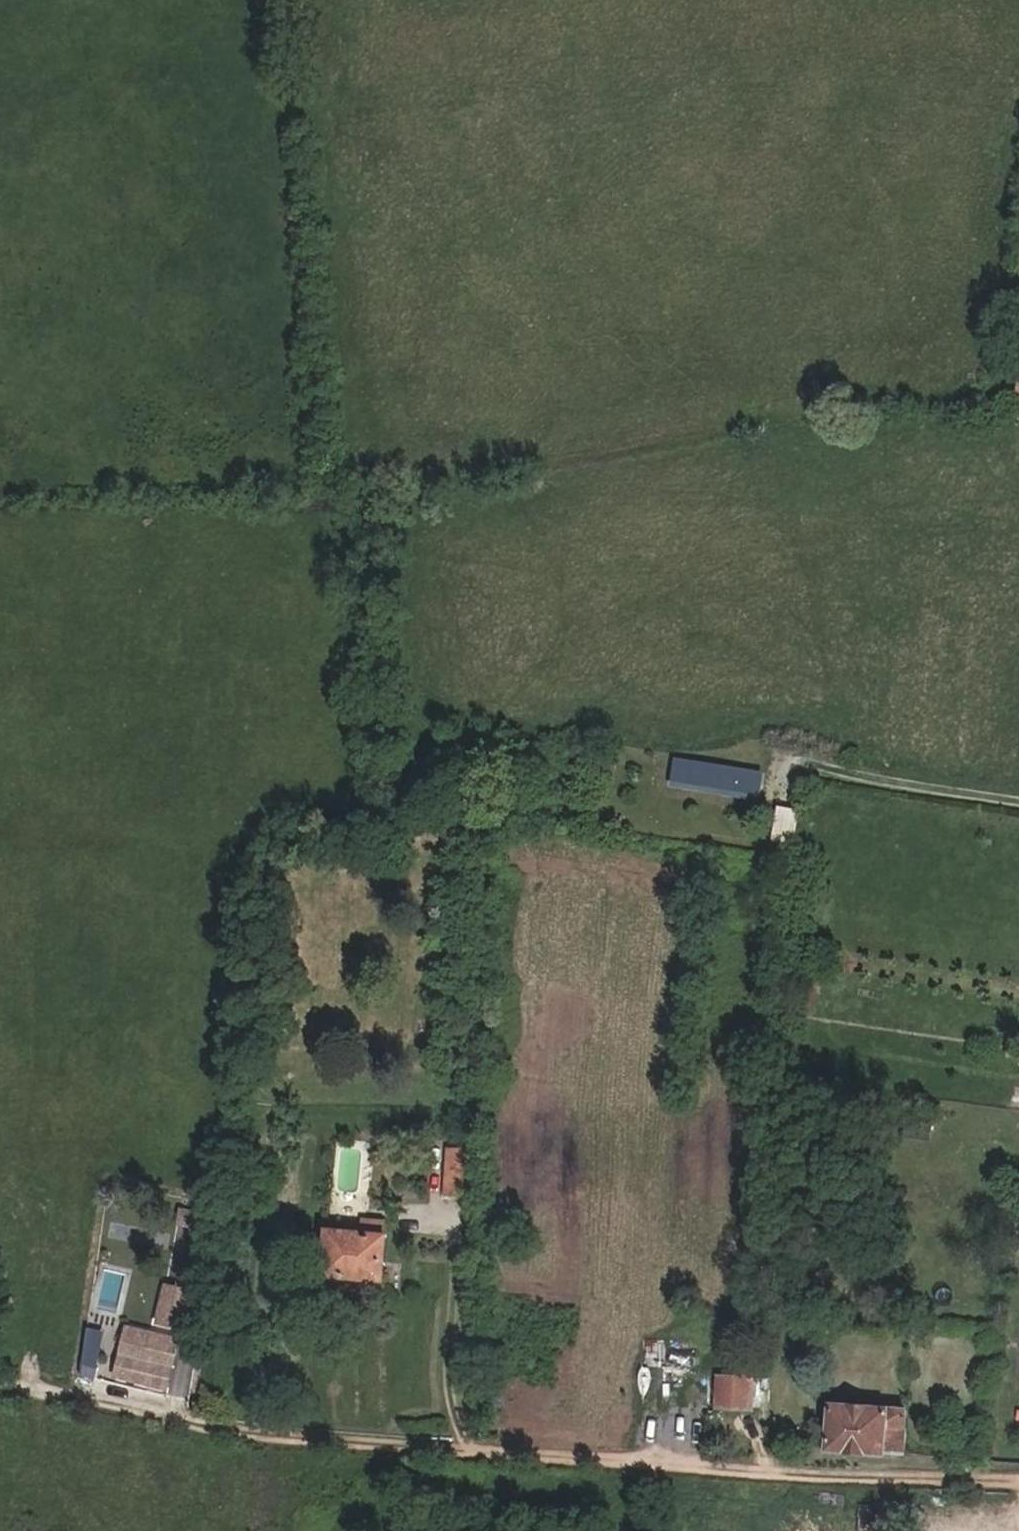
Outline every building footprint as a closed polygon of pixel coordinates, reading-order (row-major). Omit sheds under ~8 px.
[(669,763),(664,791),(755,808),(761,780),(669,763)] [(774,844),(794,849),(800,819),(779,814),(774,844)] [(448,1193),(467,1193),(469,1152),(450,1152),(448,1193)] [(385,1234),(329,1231),(329,1273),(382,1276),(385,1234)] [(180,1286),(155,1281),(148,1317),(173,1321),(180,1286)] [(105,1373),(159,1384),(170,1334),(117,1324),(105,1373)] [(717,1374),(715,1407),(750,1407),(751,1375),(717,1374)] [(882,1410),(884,1396),(863,1395),(862,1408),(882,1410)] [(825,1449),(902,1457),(908,1398),(884,1396),(882,1410),(862,1408),(831,1405),(825,1449)] [(916,1492),(915,1505),(928,1506),(928,1492),(916,1492)]
